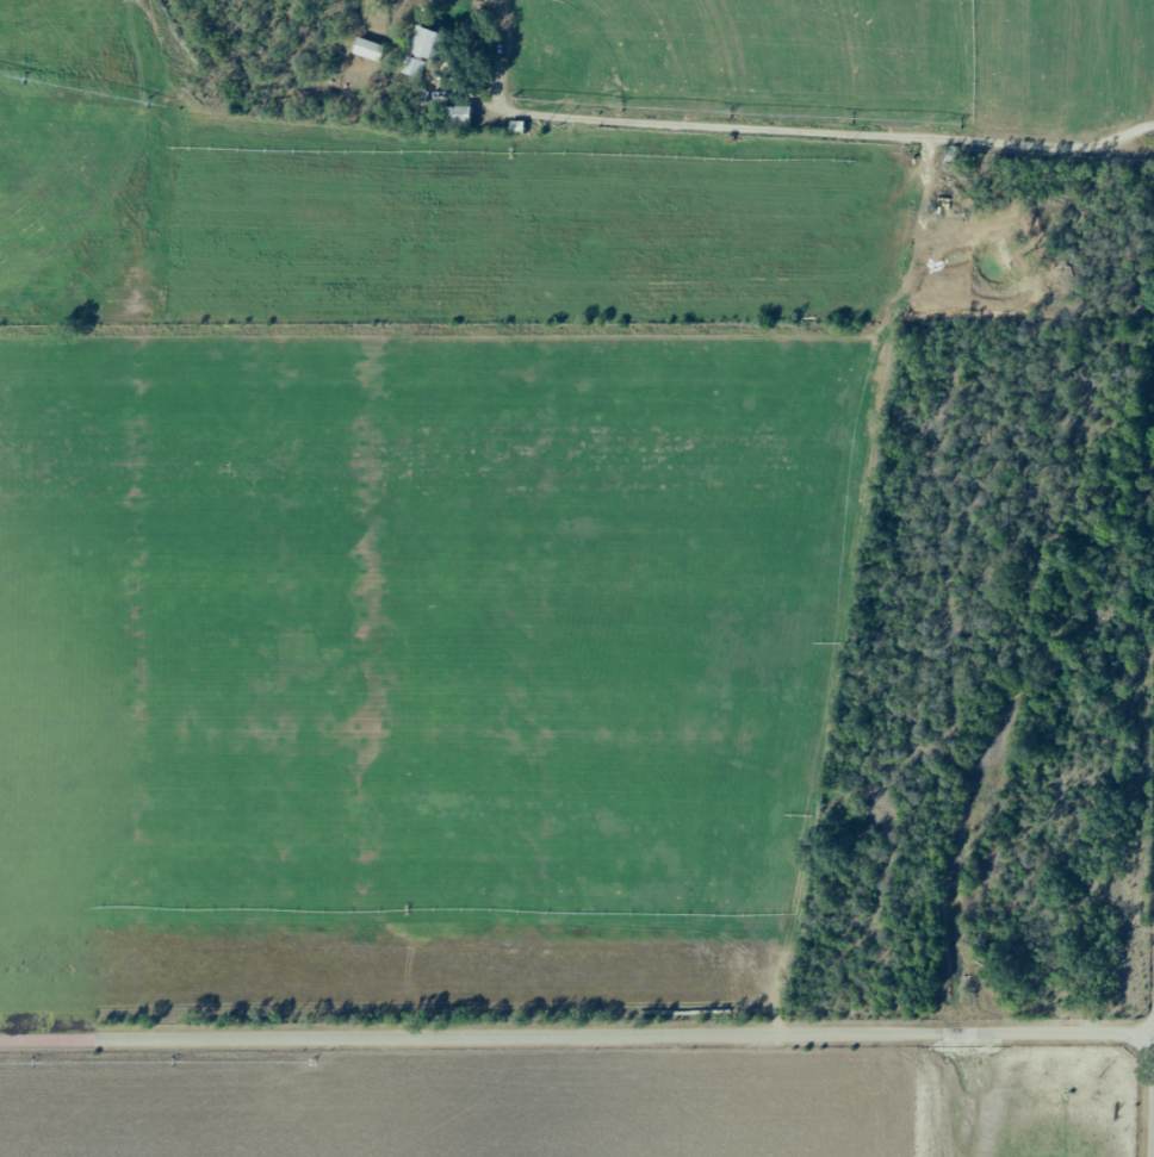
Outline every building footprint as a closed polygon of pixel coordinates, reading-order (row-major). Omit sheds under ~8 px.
[(402,75),(421,82),(428,60),(438,64),(447,37),(418,27),(408,59),(407,58),(402,75)] [(471,107),(443,107),(443,126),(471,126),(471,107)]
